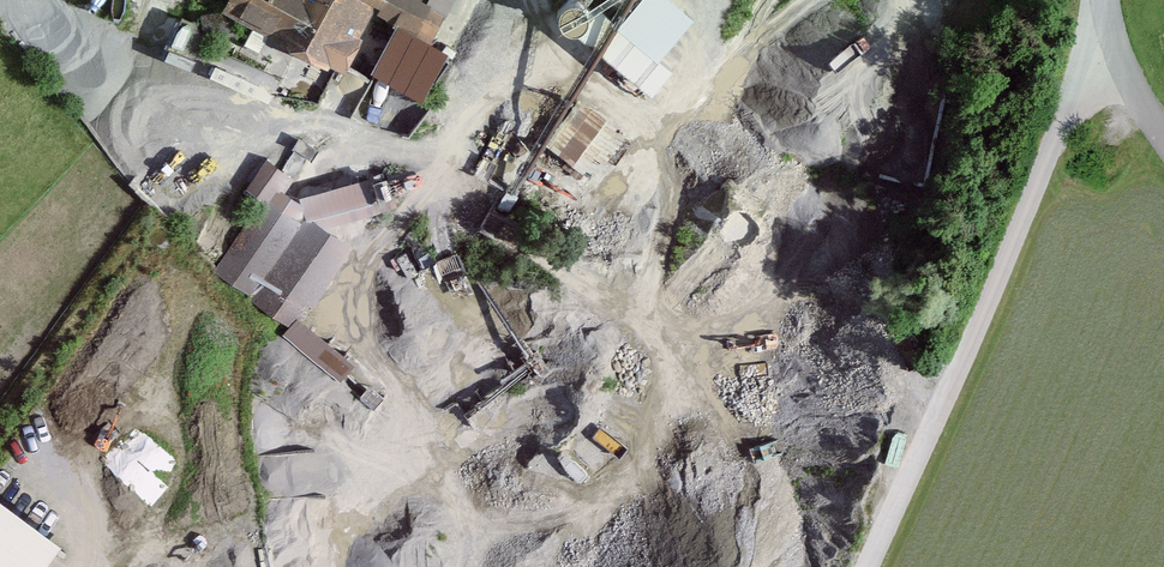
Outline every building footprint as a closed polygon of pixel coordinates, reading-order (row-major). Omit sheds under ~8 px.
[(273,27),(328,57),(359,0),(237,0),(234,6),(257,18),(244,43),(259,52),(273,27)] [(378,5),(401,25),(427,39),(449,0),(381,0),(378,5)] [(609,12),(605,18),(582,0),(566,0),(558,11),(652,86),(671,62),(609,12)] [(204,16),(206,36),(237,32),(234,13),(204,16)] [(163,57),(268,105),(280,79),(207,45),(195,21),(182,15),(163,57)] [(401,25),(377,68),(404,83),(427,39),(401,25)] [(572,157),(569,160),(590,175),(621,131),(578,100),(549,141),(572,157)] [(294,322),(340,252),(263,202),(217,273),(294,322)] [(307,344),(325,363),(339,349),(320,330),(307,344)] [(46,545),(0,512),(0,566),(30,566),(46,545)]
